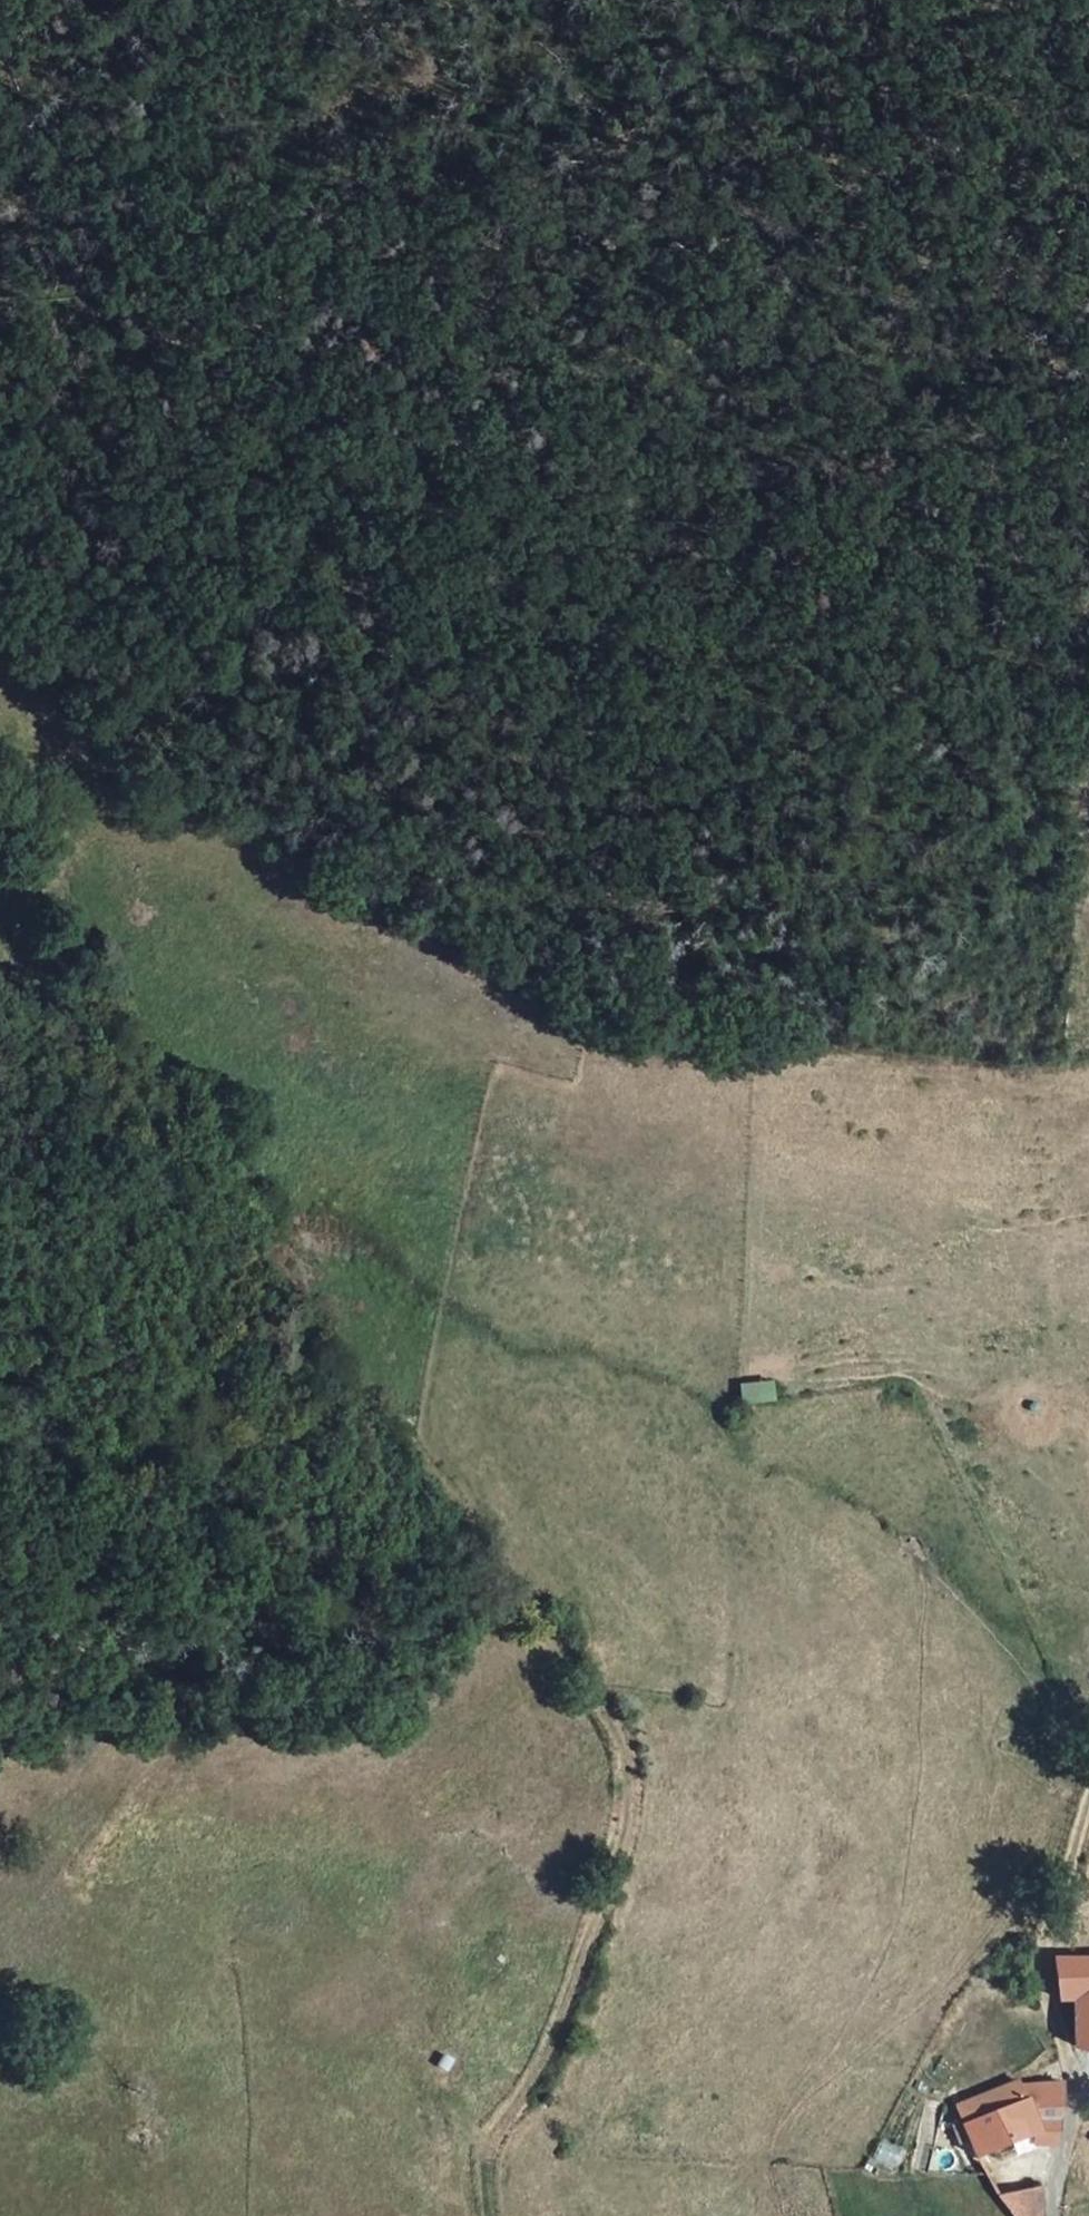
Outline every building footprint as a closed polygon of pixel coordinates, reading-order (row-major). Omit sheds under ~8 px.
[(1053,1953),(1052,1968),(1056,2003),(1065,2048),(1088,2051),(1088,1952),(1053,1953)] [(1021,2095),(955,2128),(973,2158),(1041,2128),(1045,2134),(1056,2078),(1016,2084),(1021,2095)] [(947,2114),(955,2128),(1021,2095),(1016,2084),(1014,2079),(998,2087),(947,2114)] [(995,2197),(1006,2215),(1037,2215),(1035,2182),(995,2197)]
